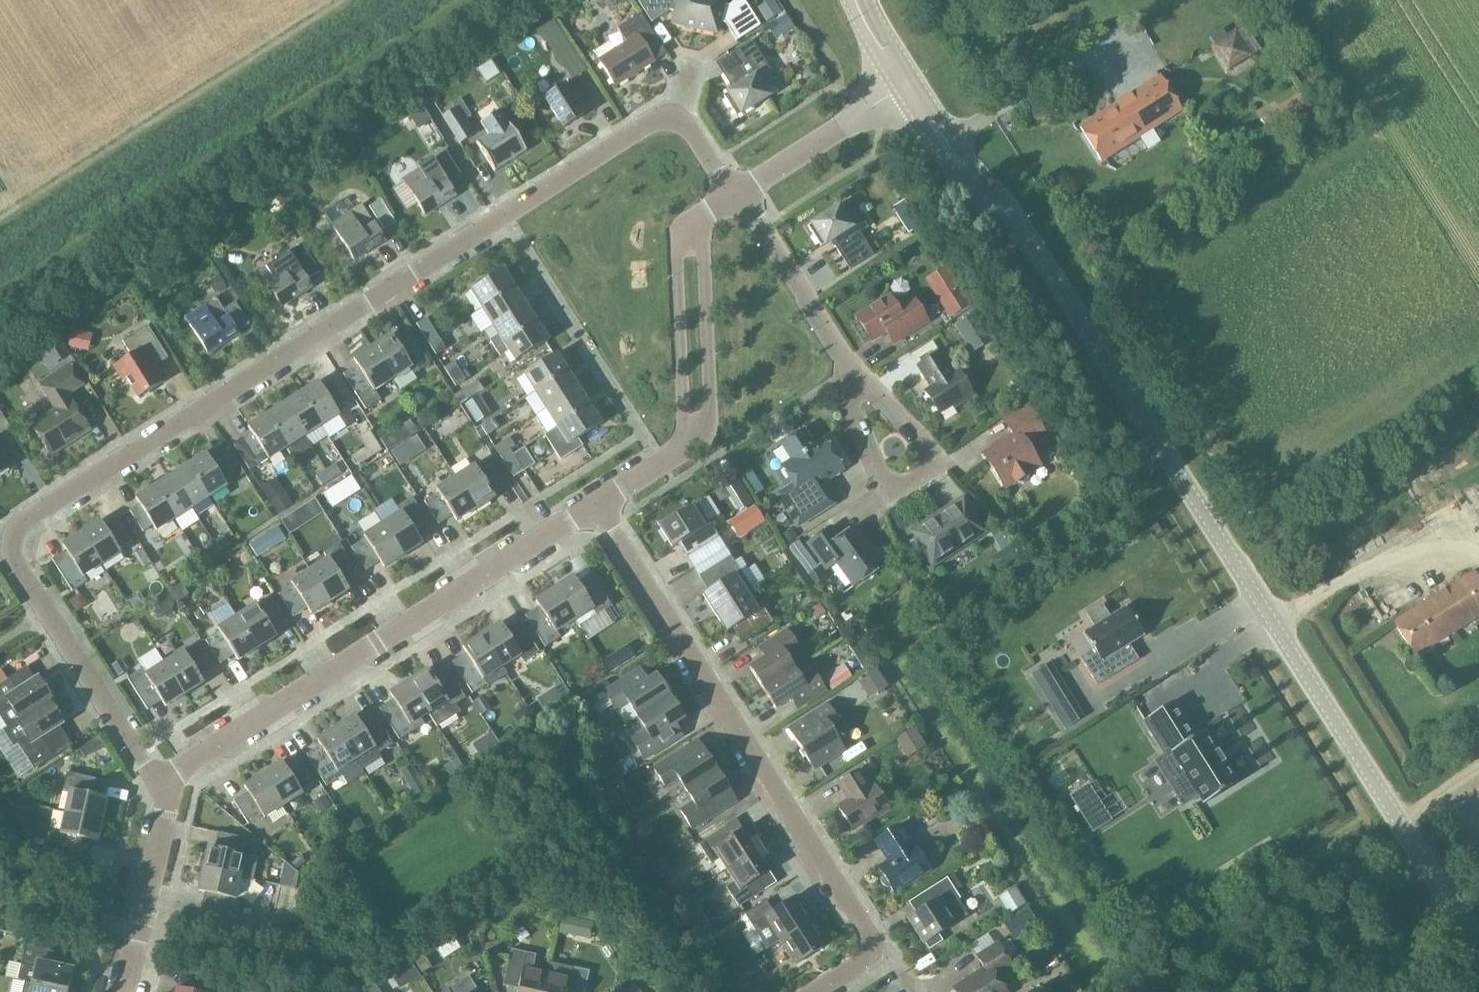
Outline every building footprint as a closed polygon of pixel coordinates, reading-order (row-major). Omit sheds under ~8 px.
[(700,0),(637,0),(651,22),(669,10),(674,12),(672,24),(694,29),(700,0)] [(694,29),(716,34),(719,21),(724,23),(736,41),(759,26),(743,0),(738,0),(728,6),(722,5),(723,0),(700,0),(694,29)] [(764,23),(773,37),(793,24),(783,10),(764,23)] [(625,43),(598,60),(614,86),(653,61),(644,46),(656,39),(640,13),(616,28),(625,43)] [(1225,72),(1269,45),(1264,37),(1255,42),(1244,25),(1209,47),(1225,72)] [(532,49),(540,33),(529,28),(521,44),(532,49)] [(736,116),(768,96),(762,86),(774,78),(750,41),(727,57),(733,67),(723,74),(733,89),(723,96),(736,116)] [(473,67),(484,80),(498,69),(486,56),(473,67)] [(1100,161),(1180,110),(1159,76),(1079,127),(1100,161)] [(576,77),(543,98),(562,127),(583,114),(579,107),(591,100),(576,77)] [(442,116),(459,143),(471,135),(454,108),(442,116)] [(507,122),(499,110),(480,122),(488,134),(475,142),(494,171),(526,150),(507,122)] [(419,169),(402,180),(424,215),(455,196),(448,184),(461,176),(445,153),(433,161),(431,159),(418,167),(419,169)] [(508,187),(501,174),(489,180),(496,194),(508,187)] [(820,247),(830,241),(848,269),(872,254),(858,232),(867,227),(850,200),(839,208),(838,206),(806,227),(820,247)] [(349,214),(331,225),(354,260),(367,251),(366,249),(383,239),(361,204),(347,212),(349,214)] [(276,261),(258,272),(280,307),(294,298),(293,296),(310,285),(306,279),(319,271),(302,244),(289,252),(287,250),(274,259),(276,261)] [(825,273),(843,266),(839,256),(821,263),(825,273)] [(481,308),(513,287),(502,270),(469,291),(481,308)] [(930,289),(949,318),(952,315),(954,318),(973,305),(953,274),(930,289)] [(492,326),(524,305),(513,287),(481,308),(492,326)] [(888,296),(855,317),(870,341),(894,325),(902,337),(927,321),(912,297),(896,307),(888,296)] [(202,307),(185,318),(207,353),(221,344),(220,342),(249,324),(234,301),(222,309),(214,297),(201,305),(202,307)] [(495,348),(535,322),(524,305),(492,326),(497,335),(490,340),(495,348)] [(953,325),(971,353),(993,339),(975,311),(953,325)] [(429,346),(439,340),(426,318),(416,325),(429,346)] [(500,355),(507,350),(514,361),(547,340),(535,322),(495,348),(500,355)] [(130,355),(112,366),(122,382),(126,380),(136,396),(144,391),(146,393),(163,382),(149,360),(163,351),(146,325),(121,341),(130,355)] [(372,347),(392,379),(410,367),(413,373),(428,363),(409,333),(395,342),(390,335),(372,347)] [(439,340),(429,346),(435,356),(445,349),(439,340)] [(373,391),(392,379),(372,347),(353,359),(357,366),(343,375),(357,397),(371,388),(373,391)] [(938,351),(916,366),(930,387),(923,392),(937,414),(952,404),(954,407),(973,395),(957,370),(952,373),(938,351)] [(534,392),(567,371),(555,353),(522,374),(534,392)] [(449,377),(459,371),(453,361),(443,367),(449,377)] [(56,409),(31,425),(49,454),(88,429),(65,393),(81,383),(69,364),(39,383),(56,409)] [(459,371),(449,377),(455,386),(465,380),(459,371)] [(545,409),(578,388),(567,371),(534,392),(545,409)] [(454,391),(462,402),(477,392),(470,380),(454,391)] [(299,393),(320,426),(338,414),(334,409),(345,402),(331,381),(321,387),(317,381),(299,393)] [(556,426),(589,405),(578,388),(545,409),(556,426)] [(303,437),(320,426),(299,393),(282,404),(303,437)] [(282,404),(265,415),(286,448),(285,448),(292,458),(310,446),(303,436),(303,437),(282,404)] [(577,438),(600,423),(589,405),(556,426),(543,435),(559,460),(582,446),(577,438)] [(1013,436),(983,455),(1003,487),(1014,479),(1016,482),(1022,483),(1027,480),(1029,474),(1027,471),(1038,464),(1024,441),(1042,429),(1027,406),(1003,421),(1013,436)] [(445,434),(457,423),(444,408),(432,419),(445,434)] [(480,426),(490,420),(484,410),(474,416),(480,426)] [(285,448),(286,448),(265,415),(247,426),(251,432),(233,443),(250,471),(285,448)] [(390,425),(397,437),(415,427),(408,415),(390,425)] [(490,420),(480,426),(486,435),(496,429),(490,420)] [(359,465),(382,450),(368,430),(358,436),(365,447),(353,454),(359,465)] [(796,489),(779,500),(796,527),(833,504),(820,483),(842,469),(823,439),(813,445),(803,430),(781,444),(791,459),(781,466),(796,489)] [(400,463),(419,451),(407,432),(388,445),(400,463)] [(500,457),(510,450),(504,441),(494,447),(500,457)] [(208,497),(226,486),(244,474),(228,447),(218,451),(216,448),(205,454),(205,453),(187,464),(208,497)] [(510,450),(500,457),(514,478),(535,465),(524,448),(513,455),(510,450)] [(9,465),(0,450),(0,471),(9,465)] [(455,477),(475,509),(494,497),(489,490),(503,480),(489,459),(475,468),(473,465),(455,477)] [(191,508),(208,497),(187,464),(170,475),(191,508)] [(324,470),(330,480),(340,474),(334,464),(324,470)] [(321,486),(330,480),(324,470),(315,476),(321,486)] [(174,519),(191,508),(170,475),(153,486),(174,519)] [(263,484),(276,509),(292,501),(279,476),(263,484)] [(456,521),(475,509),(455,477),(436,489),(437,492),(423,501),(437,523),(451,513),(456,521)] [(156,530),(174,519),(153,486),(135,498),(138,503),(128,510),(142,531),(152,525),(156,530)] [(382,523),(402,555),(421,543),(416,536),(430,527),(411,497),(396,507),(399,512),(382,523)] [(910,531),(932,565),(984,532),(963,498),(910,531)] [(753,506),(729,522),(738,536),(762,521),(753,506)] [(672,513),(656,523),(671,546),(679,542),(688,556),(718,537),(708,521),(702,525),(691,507),(674,517),(672,513)] [(80,532),(101,564),(119,552),(118,549),(132,540),(118,519),(104,528),(99,520),(80,532)] [(255,554),(285,536),(275,521),(246,539),(255,554)] [(383,567),(402,555),(382,523),(363,535),(365,538),(350,547),(364,569),(378,560),(383,567)] [(1156,535),(1161,532),(1156,523),(1150,526),(1156,535)] [(829,526),(806,543),(826,569),(835,562),(852,586),(882,565),(879,562),(881,560),(881,557),(876,549),(872,548),(870,549),(854,526),(837,538),(829,526)] [(83,575),(101,564),(80,532),(62,544),(66,552),(52,561),(71,591),(86,581),(83,575)] [(212,541),(218,551),(228,545),(221,535),(212,541)] [(817,567),(798,539),(787,547),(806,575),(817,567)] [(209,557),(218,551),(212,541),(202,547),(209,557)] [(309,570),(329,602),(348,590),(343,582),(358,573),(338,543),(323,553),(327,559),(309,570)] [(730,556),(700,575),(709,589),(701,594),(713,613),(745,592),(746,593),(751,589),(740,571),(730,556)] [(310,614),(329,602),(309,570),(290,582),(292,585),(278,594),(291,615),(306,606),(310,614)] [(1478,615),(1478,583),(1472,572),(1392,622),(1413,656),(1478,615)] [(578,626),(610,605),(591,575),(577,584),(572,576),(553,588),(574,620),(573,621),(578,629),(580,628),(578,626)] [(556,632),(573,621),(574,620),(553,588),(535,600),(539,608),(525,617),(544,647),(560,637),(556,632)] [(745,592),(713,613),(725,631),(733,627),(742,641),(772,622),(762,606),(757,610),(745,592)] [(236,616),(256,648),(275,636),(270,629),(285,620),(271,598),(257,607),(255,604),(236,616)] [(1100,605),(1085,614),(1093,626),(1082,633),(1092,649),(1079,657),(1096,685),(1133,662),(1123,646),(1143,634),(1125,606),(1108,617),(1100,605)] [(238,660),(256,648),(236,616),(217,628),(219,631),(205,640),(219,662),(233,653),(238,660)] [(481,635),(501,667),(519,655),(522,661),(538,651),(518,621),(504,630),(499,623),(481,635)] [(761,688),(793,668),(786,657),(799,649),(786,630),(765,643),(771,653),(749,668),(761,688)] [(483,678),(501,667),(481,635),(462,647),(467,654),(452,663),(471,693),(487,684),(483,678)] [(163,663),(184,694),(202,682),(198,675),(212,666),(198,644),(184,653),(182,651),(163,663)] [(603,661),(608,670),(637,657),(632,647),(603,661)] [(165,706),(184,694),(163,663),(146,674),(142,668),(127,678),(146,708),(160,699),(165,706)] [(844,664),(822,674),(829,688),(850,678),(844,664)] [(427,669),(408,681),(428,713),(436,727),(460,712),(455,704),(465,698),(446,668),(431,677),(427,669)] [(793,668),(761,688),(774,708),(797,694),(803,704),(825,690),(812,671),(800,679),(793,668)] [(872,699),(888,686),(874,668),(857,681),(872,699)] [(636,717),(669,696),(655,674),(646,680),(639,669),(603,691),(616,712),(628,704),(636,717)] [(51,699),(37,677),(16,691),(9,679),(0,684),(0,718),(6,727),(48,702),(51,699)] [(428,713),(408,681),(389,693),(394,701),(379,710),(399,740),(423,724),(420,718),(428,713)] [(669,696),(636,717),(644,730),(630,739),(643,759),(681,735),(674,724),(683,718),(669,696)] [(6,727),(2,729),(13,747),(17,744),(33,770),(54,757),(41,736),(62,723),(48,702),(6,727)] [(1171,702),(1148,716),(1149,717),(1144,720),(1159,745),(1164,741),(1170,751),(1155,760),(1169,782),(1184,772),(1203,803),(1236,783),(1203,730),(1189,739),(1183,728),(1186,726),(1171,702)] [(826,704),(787,728),(814,770),(844,750),(830,728),(838,723),(826,704)] [(354,716),(335,728),(355,759),(355,760),(361,770),(381,758),(378,753),(392,744),(373,714),(359,723),(354,716)] [(355,760),(355,759),(335,728),(316,739),(321,747),(307,756),(326,786),(341,776),(338,771),(355,760)] [(916,732),(896,742),(906,764),(926,754),(916,732)] [(685,791),(716,771),(697,740),(653,768),(664,787),(677,779),(685,791)] [(262,774),(282,806),(301,794),(300,791),(314,782),(300,760),(286,769),(281,762),(262,774)] [(848,800),(837,806),(852,830),(887,807),(872,784),(868,786),(858,770),(837,783),(848,800)] [(716,771),(685,791),(692,802),(679,810),(691,829),(735,801),(716,771)] [(64,812),(101,820),(106,798),(97,796),(101,780),(66,772),(62,790),(69,791),(64,812)] [(264,818),(282,806),(262,774),(243,786),(248,793),(234,802),(248,824),(262,815),(264,818)] [(1092,845),(1114,836),(1094,791),(1073,801),(1092,845)] [(96,842),(101,820),(64,812),(60,832),(49,830),(44,853),(82,861),(81,863),(83,863),(88,840),(96,842)] [(727,868),(761,846),(755,837),(757,835),(750,824),(730,837),(724,827),(698,844),(710,863),(720,858),(727,868)] [(877,867),(881,873),(880,874),(879,875),(879,876),(879,877),(879,878),(879,879),(879,880),(880,882),(881,882),(881,883),(882,884),(882,885),(884,886),(885,886),(887,886),(888,887),(889,887),(893,892),(929,870),(913,844),(911,845),(898,825),(874,840),(887,861),(877,867)] [(239,877),(244,855),(241,854),(244,838),(217,832),(217,833),(219,834),(216,849),(207,847),(202,869),(239,877)] [(761,846),(727,868),(734,881),(725,886),(738,906),(763,890),(756,878),(776,865),(769,854),(767,856),(761,846)] [(239,877),(202,869),(197,891),(206,892),(202,908),(201,907),(200,908),(237,917),(241,899),(254,882),(255,881),(239,877)] [(967,915),(957,900),(959,898),(946,878),(925,891),(932,902),(908,917),(928,949),(941,940),(937,934),(967,915)] [(779,940),(811,920),(795,895),(771,911),(765,901),(744,914),(751,925),(764,917),(779,940)] [(1013,941),(1038,925),(1026,907),(1002,923),(1013,941)] [(811,920),(779,940),(794,964),(826,944),(811,920)] [(953,989),(955,991),(1005,991),(995,975),(1011,965),(997,943),(976,957),(984,969),(953,989)] [(20,980),(24,981),(66,991),(71,969),(70,969),(46,964),(49,952),(24,946),(20,965),(23,966),(20,980)] [(545,973),(531,970),(535,955),(510,949),(502,985),(517,989),(517,991),(541,991),(545,973)] [(754,956),(727,973),(737,990),(764,973),(754,956)] [(560,965),(548,962),(545,973),(541,991),(583,991),(588,971),(560,965)] [(467,976),(446,989),(447,990),(444,991),(478,991),(467,976)] [(221,985),(198,980),(195,991),(220,991),(221,985)] [(66,991),(24,981),(21,991),(66,991)]
